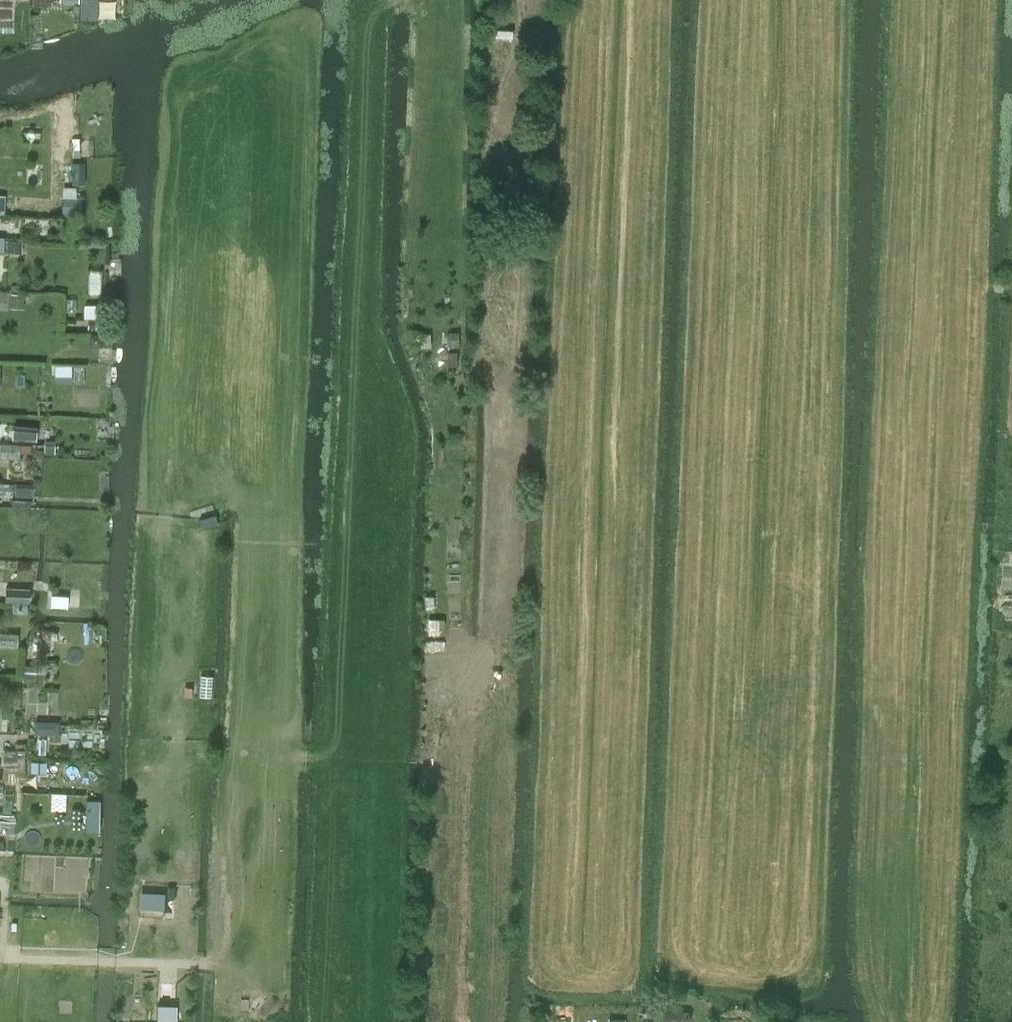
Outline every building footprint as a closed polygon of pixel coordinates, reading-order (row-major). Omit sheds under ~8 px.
[(63,195),(62,213),(82,213),(82,196),(63,195)] [(85,318),(103,318),(103,305),(85,305),(85,318)] [(30,588),(6,587),(5,601),(29,602),(30,588)] [(4,752),(3,780),(24,780),(25,753),(4,752)]
